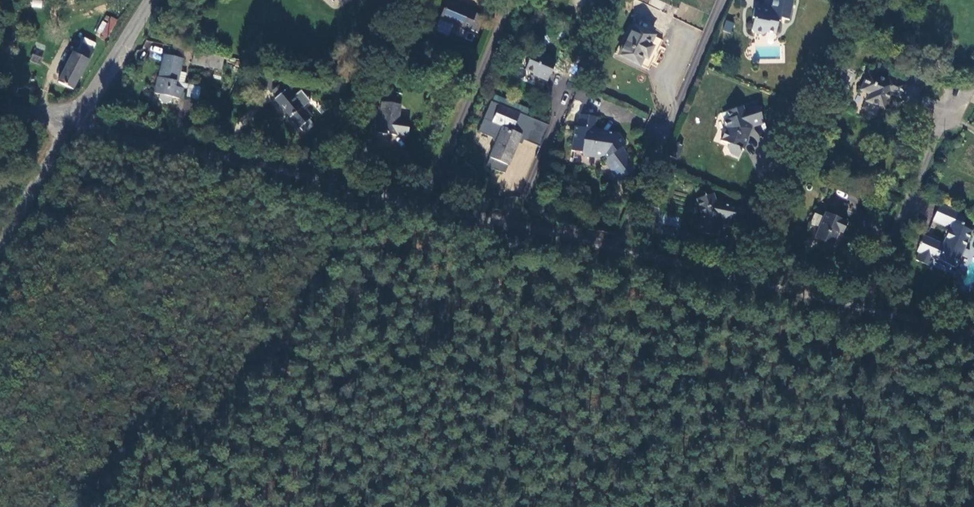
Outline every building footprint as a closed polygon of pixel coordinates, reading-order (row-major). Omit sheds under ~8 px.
[(476,12),(448,0),(441,19),(469,30),(476,12)] [(754,14),(753,23),(756,24),(754,37),(768,39),(769,35),(777,35),(779,26),(782,21),(789,23),(792,3),(773,1),(770,17),(754,14)] [(96,33),(107,39),(118,20),(106,14),(96,33)] [(726,20),(722,30),(731,33),(734,22),(726,20)] [(636,26),(619,55),(641,67),(646,57),(649,59),(656,47),(653,46),(657,38),(636,26)] [(74,91),(94,51),(78,43),(59,84),(74,91)] [(224,57),(195,50),(192,63),(221,70),(224,57)] [(554,60),(534,51),(526,72),(546,80),(554,60)] [(32,54),(30,60),(40,63),(42,56),(32,54)] [(180,58),(163,55),(154,93),(159,94),(158,98),(172,101),(173,97),(180,99),(183,88),(180,87),(184,70),(177,69),(180,58)] [(869,73),(862,91),(871,94),(868,102),(885,108),(891,94),(901,98),(907,84),(890,77),(888,80),(869,73)] [(285,80),(273,89),(277,94),(273,98),(297,128),(300,125),(305,131),(314,124),(309,118),(312,115),(303,105),(309,100),(301,90),(296,94),(285,80)] [(199,98),(200,85),(188,84),(187,97),(199,98)] [(724,150),(735,154),(743,133),(740,132),(742,123),(756,117),(748,98),(719,108),(721,116),(717,118),(719,124),(716,138),(724,141),(723,144),(724,150)] [(183,99),(182,109),(191,110),(192,100),(183,99)] [(402,105),(384,102),(379,133),(398,136),(398,133),(409,135),(411,122),(399,120),(402,105)] [(493,159),(509,165),(521,135),(543,144),(550,125),(493,102),(482,127),(484,132),(495,136),(498,144),(493,159)] [(580,117),(576,134),(573,133),(572,154),(580,154),(585,159),(604,161),(619,181),(634,171),(626,160),(629,157),(623,149),(625,146),(617,134),(596,132),(597,119),(580,117)] [(702,210),(699,228),(718,233),(723,214),(740,217),(741,202),(714,197),(713,191),(696,198),(702,210)] [(925,238),(916,260),(929,265),(931,259),(935,261),(934,264),(944,268),(946,264),(956,268),(970,232),(962,228),(967,216),(939,205),(932,221),(949,228),(942,245),(925,238)] [(827,214),(816,239),(835,248),(846,222),(827,214)]
